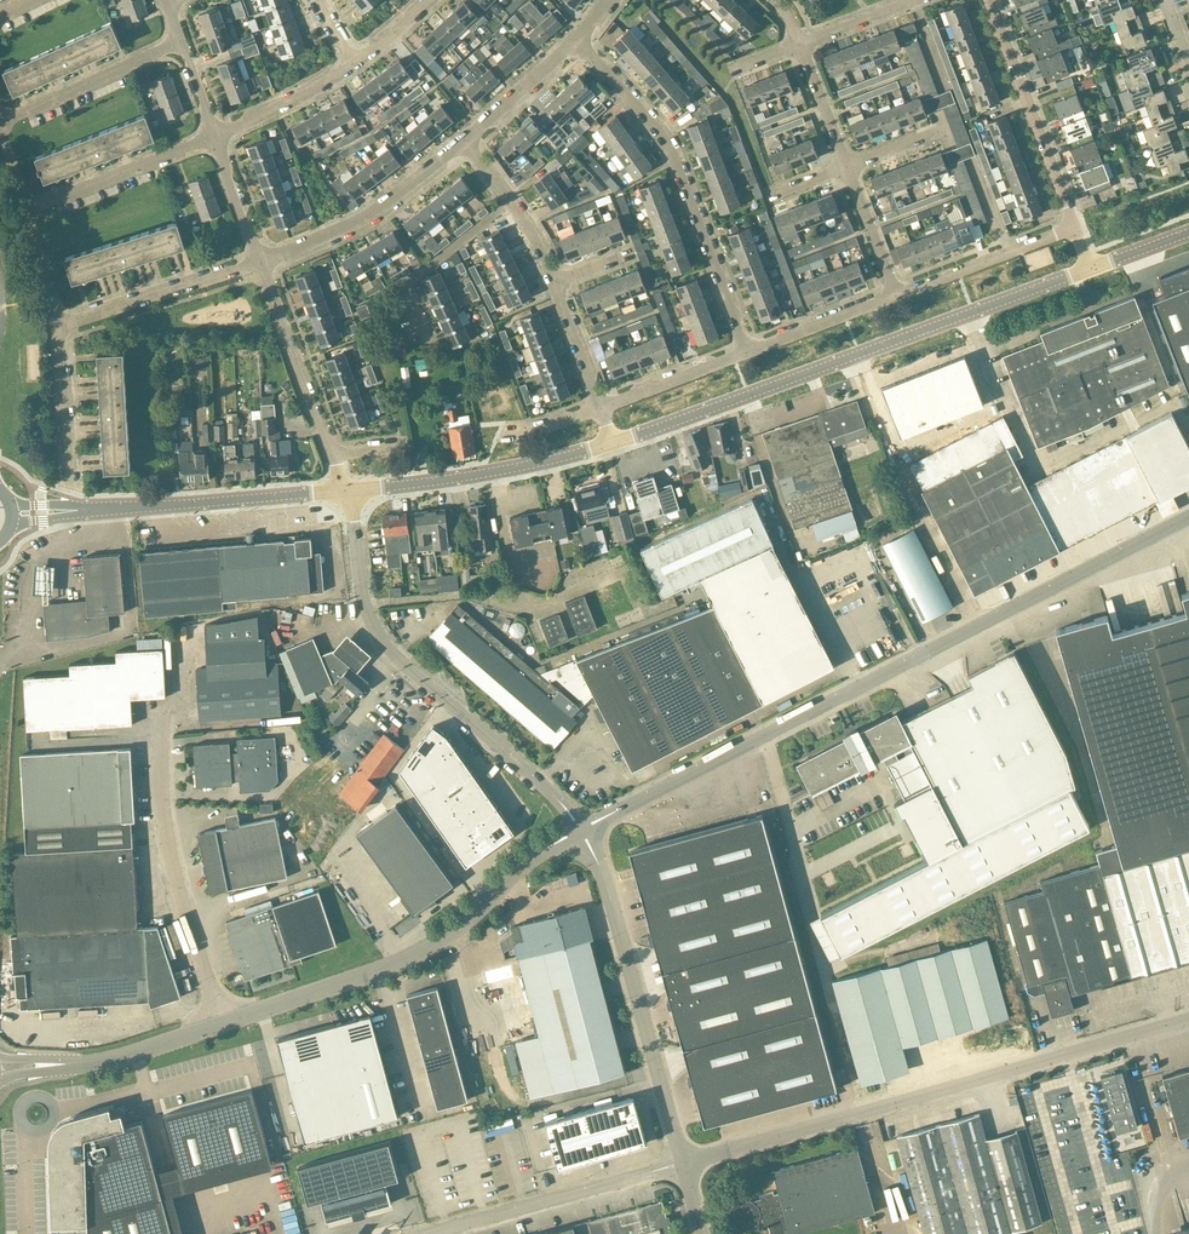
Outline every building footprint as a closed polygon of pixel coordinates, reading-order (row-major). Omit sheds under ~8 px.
[(123,6),(129,22),(148,16),(142,0),(132,0),(120,4),(120,5),(117,6),(119,11),(122,9),(121,6),(123,6)] [(241,0),(231,4),(237,19),(247,15),(241,0)] [(264,11),(289,2),(288,0),(260,0),(264,11)] [(353,1),(364,14),(381,0),(354,0),(353,1)] [(506,8),(512,14),(522,4),(519,0),(515,0),(506,8)] [(675,5),(686,15),(692,9),(690,8),(682,0),(680,0),(675,5)] [(717,11),(724,18),(738,4),(733,0),(721,0),(714,8),(705,17),(708,20),(717,11)] [(1041,0),(1014,0),(1019,14),(1043,5),(1041,0)] [(1114,20),(1111,13),(1122,9),(1120,4),(1130,0),(1111,0),(1096,5),(1103,24),(1114,20)] [(465,1),(454,11),(466,25),(472,32),(478,27),(472,20),(478,15),(465,1)] [(531,1),(525,6),(525,7),(525,6),(550,35),(562,24),(550,10),(544,15),(531,1)] [(294,18),(289,2),(264,11),(270,27),(294,18)] [(724,18),(735,28),(748,14),(738,4),(724,18)] [(945,10),(950,25),(969,18),(963,4),(945,10)] [(1052,28),(1059,25),(1056,18),(1049,20),(1043,5),(1019,14),(1028,37),(1052,28)] [(1114,20),(1117,31),(1141,22),(1139,15),(1136,16),(1132,5),(1122,9),(1111,13),(1114,20)] [(538,45),(550,35),(525,6),(525,7),(521,10),(525,15),(524,16),(535,28),(529,34),(538,45)] [(200,14),(207,37),(216,34),(214,27),(224,23),(219,8),(200,14)] [(497,12),(495,15),(502,23),(512,14),(506,8),(500,14),(497,12)] [(686,15),(697,25),(702,19),(692,9),(686,15)] [(456,35),(466,25),(454,11),(443,21),(456,35)] [(642,18),(652,29),(658,24),(647,13),(642,18)] [(759,24),(748,14),(735,28),(746,38),(759,24)] [(504,25),(502,23),(495,15),(485,24),(494,34),(499,30),(504,25)] [(515,15),(509,20),(518,29),(524,24),(515,15)] [(937,27),(933,16),(927,18),(931,29),(937,27)] [(300,34),(294,18),(270,27),(276,43),(300,34)] [(974,32),(969,18),(950,25),(956,39),(974,32)] [(697,25),(708,35),(713,30),(722,21),(719,19),(711,28),(702,19),(697,25)] [(518,29),(509,20),(505,24),(514,34),(518,30),(518,29)] [(456,45),(451,40),(456,35),(443,21),(433,31),(445,45),(446,44),(451,50),(456,45)] [(112,22),(76,38),(86,62),(122,46),(112,22)] [(1144,30),(1141,22),(1117,31),(1124,49),(1146,41),(1142,31),(1144,30)] [(216,34),(207,37),(213,51),(227,46),(232,45),(231,43),(229,35),(234,33),(232,27),(226,29),(224,23),(214,27),(216,34)] [(914,23),(900,28),(903,35),(917,30),(914,23)] [(652,29),(662,41),(668,36),(658,24),(652,29)] [(1070,39),(1058,43),(1052,28),(1028,37),(1037,61),(1061,52),(1060,51),(1073,47),(1070,39)] [(613,43),(624,55),(639,41),(629,29),(613,43)] [(503,35),(499,30),(494,34),(498,39),(519,62),(531,52),(521,41),(515,46),(504,34),(503,35)] [(708,35),(719,46),(724,40),(713,30),(708,35)] [(894,30),(880,35),(887,54),(901,48),(894,30)] [(932,32),(937,46),(943,43),(938,30),(932,32)] [(435,55),(445,45),(433,31),(422,41),(424,43),(416,50),(428,65),(437,57),(435,55)] [(979,45),(974,32),(956,39),(961,52),(979,45)] [(253,34),(238,39),(239,40),(242,49),(257,43),(256,42),(254,36),(253,34)] [(306,51),(300,34),(276,43),(282,59),(306,51)] [(873,59),(887,54),(880,35),(866,40),(873,59)] [(662,41),(672,52),(678,47),(668,36),(662,41)] [(471,51),(481,42),(476,37),(466,46),(471,51)] [(76,38),(40,55),(51,78),(86,62),(76,38)] [(492,44),(503,56),(497,62),(506,73),(519,62),(498,39),(492,44)] [(733,48),(724,40),(719,46),(727,53),(728,54),(733,48)] [(866,40),(852,46),(859,64),(873,59),(866,40)] [(905,45),(907,52),(920,47),(918,40),(905,45)] [(624,55),(634,66),(649,52),(639,41),(624,55)] [(245,79),(237,60),(260,52),(257,43),(242,49),(230,53),(232,60),(218,65),(223,80),(232,77),(234,84),(245,80),(245,79)] [(948,55),(943,43),(937,46),(942,57),(948,55)] [(487,57),(492,53),(485,45),(480,49),(487,57)] [(984,59),(979,45),(961,52),(966,66),(984,59)] [(845,69),(859,64),(852,46),(838,51),(845,69)] [(1081,46),(1073,49),(1078,63),(1086,60),(1081,46)] [(688,59),(678,47),(672,52),(682,64),(688,59)] [(923,54),(920,47),(907,52),(910,59),(923,54)] [(478,48),(473,53),(479,60),(481,62),(486,57),(478,48)] [(1127,57),(1131,68),(1134,76),(1153,69),(1158,67),(1151,48),(1127,57)] [(831,75),(845,69),(838,51),(824,56),(831,75)] [(634,66),(644,78),(659,64),(649,52),(634,66)] [(1069,75),(1061,52),(1037,61),(1045,84),(1069,75)] [(925,61),(923,54),(910,59),(913,65),(925,61)] [(15,94),(51,78),(40,55),(4,71),(15,94)] [(468,57),(463,62),(487,90),(499,80),(489,69),(484,74),(469,57),(468,57)] [(943,59),(948,73),(954,71),(948,57),(943,59)] [(425,69),(416,58),(410,63),(419,73),(425,69)] [(400,59),(388,68),(399,84),(411,75),(400,59)] [(698,70),(688,59),(682,64),(692,75),(698,70)] [(990,73),(984,59),(966,66),(971,80),(990,73)] [(928,68),(925,61),(913,65),(915,72),(928,68)] [(476,101),(487,90),(463,62),(458,67),(465,75),(464,76),(472,85),(466,90),(476,101)] [(644,78),(654,89),(669,75),(659,64),(644,78)] [(896,76),(900,74),(907,71),(905,65),(893,69),(896,76)] [(388,68),(376,77),(388,92),(399,84),(388,68)] [(459,81),(463,77),(456,68),(452,72),(459,81)] [(930,74),(928,68),(915,72),(917,79),(930,74)] [(1121,72),(1127,90),(1162,77),(1160,71),(1154,73),(1153,69),(1134,76),(1131,68),(1121,72)] [(708,82),(698,70),(692,75),(702,87),(708,82)] [(891,70),(880,75),(882,81),(893,76),(891,70)] [(267,71),(245,79),(245,80),(234,84),(232,77),(223,80),(231,102),(250,95),(248,89),(257,86),(257,85),(260,84),(263,90),(272,86),(267,71)] [(786,71),(772,77),(779,95),(793,90),(786,71)] [(948,73),(953,87),(959,85),(954,71),(948,73)] [(446,79),(456,90),(462,84),(452,73),(446,79)] [(995,87),(990,73),(971,80),(977,94),(995,87)] [(918,80),(915,74),(902,79),(900,80),(902,86),(918,80)] [(933,81),(930,74),(917,79),(918,80),(920,86),(933,81)] [(654,89),(663,100),(679,87),(669,75),(654,89)] [(152,82),(159,101),(178,94),(171,76),(152,82)] [(877,76),(866,80),(868,86),(879,82),(877,76)] [(376,101),(388,92),(376,77),(365,85),(376,101)] [(579,77),(567,87),(578,100),(590,89),(579,77)] [(765,100),(779,95),(772,77),(758,82),(765,100)] [(1134,108),(1144,105),(1142,97),(1153,93),(1151,88),(1165,83),(1162,77),(1127,90),(1134,108)] [(1067,78),(1056,83),(1058,89),(1070,85),(1067,78)] [(1092,78),(1083,81),(1086,88),(1094,85),(1092,78)] [(1103,94),(1109,92),(1105,78),(1098,80),(1103,94)] [(898,80),(886,85),(888,91),(892,89),(894,95),(902,91),(898,80)] [(863,81),(852,85),(854,91),(866,87),(863,81)] [(920,86),(923,93),(936,88),(933,81),(920,86)] [(751,106),(765,100),(758,82),(744,87),(751,106)] [(1085,117),(1076,93),(1073,84),(1070,85),(1058,89),(1062,99),(1052,102),(1061,126),(1085,117)] [(364,109),(376,101),(365,85),(353,94),(364,109)] [(420,85),(408,94),(413,100),(425,92),(420,85)] [(963,96),(959,85),(953,87),(958,98),(963,96)] [(849,86),(838,91),(840,97),(852,92),(849,86)] [(884,86),(872,90),(874,96),(886,92),(884,86)] [(567,110),(578,100),(567,87),(556,98),(567,110)] [(690,99),(679,87),(663,100),(674,112),(690,99)] [(1000,101),(995,87),(977,94),(982,108),(1000,101)] [(938,95),(936,88),(923,93),(926,99),(932,97),(938,95)] [(950,90),(944,92),(949,105),(955,102),(950,90)] [(1163,90),(1153,93),(1142,97),(1144,105),(1145,105),(1149,115),(1172,106),(1169,99),(1167,100),(1163,90)] [(870,91),(858,96),(860,101),(872,97),(870,91)] [(944,92),(938,95),(943,107),(949,105),(944,92)] [(184,113),(178,94),(159,101),(166,120),(184,113)] [(401,109),(413,100),(408,94),(396,103),(401,109)] [(418,100),(423,106),(431,100),(427,94),(418,100)] [(937,109),(943,107),(938,95),(932,97),(937,109)] [(699,122),(688,126),(694,141),(713,134),(706,116),(728,106),(729,106),(721,96),(693,113),(699,122)] [(856,96),(845,101),(847,107),(858,102),(856,96)] [(1109,113),(1116,112),(1114,96),(1107,97),(1109,113)] [(930,112),(937,109),(932,97),(926,99),(930,112)] [(556,120),(567,110),(556,98),(545,108),(556,120)] [(920,98),(905,104),(912,122),(927,116),(926,114),(930,112),(926,99),(921,101),(920,98)] [(972,117),(969,110),(964,99),(959,101),(962,111),(965,120),(972,117)] [(345,100),(332,107),(340,123),(354,117),(345,100)] [(418,100),(406,109),(411,115),(423,106),(418,100)] [(607,108),(602,102),(590,112),(595,118),(607,108)] [(955,102),(949,105),(943,107),(945,114),(958,110),(955,102)] [(396,103),(384,112),(389,118),(401,109),(396,103)] [(905,104),(892,109),(899,127),(912,122),(905,104)] [(441,105),(430,115),(442,129),(453,120),(441,105)] [(1149,115),(1153,126),(1155,134),(1166,130),(1177,126),(1173,115),(1175,115),(1172,106),(1149,115)] [(332,107),(319,113),(327,130),(340,123),(332,107)] [(796,107),(785,111),(787,117),(798,113),(796,107)] [(400,123),(411,115),(406,109),(396,117),(400,123)] [(892,109),(878,114),(885,132),(899,127),(892,109)] [(960,116),(958,110),(945,114),(948,121),(960,116)] [(382,123),(389,118),(384,112),(377,117),(382,123)] [(782,112),(771,116),(773,122),(785,118),(782,112)] [(319,113),(306,120),(315,137),(327,130),(319,113)] [(146,114),(109,129),(119,153),(155,139),(146,114)] [(878,114),(865,119),(872,137),(885,132),(878,114)] [(430,115),(419,124),(431,138),(442,129),(430,115)] [(988,122),(993,136),(1011,129),(1005,115),(988,122)] [(522,128),(521,129),(532,142),(544,131),(533,119),(532,119),(529,116),(523,121),(526,125),(522,128)] [(598,128),(608,141),(625,129),(616,116),(598,128)] [(963,123),(960,116),(948,121),(950,127),(963,123)] [(391,136),(398,144),(394,147),(403,159),(407,156),(408,157),(420,147),(408,132),(400,123),(396,117),(390,121),(397,132),(391,136)] [(591,126),(590,125),(584,117),(578,122),(586,130),(590,126),(591,126)] [(760,128),(762,127),(771,123),(769,117),(757,122),(760,128)] [(802,117),(789,122),(791,128),(805,123),(803,117),(802,117)] [(1094,140),(1085,117),(1061,126),(1070,149),(1094,140)] [(865,119),(850,124),(857,143),(872,137),(865,119)] [(297,146),(302,143),(315,137),(306,120),(293,127),(299,138),(294,140),(297,146)] [(553,129),(568,146),(569,145),(579,135),(574,130),(569,135),(557,122),(552,127),(553,129)] [(780,132),(791,128),(789,122),(777,126),(780,132)] [(975,127),(973,122),(967,124),(969,130),(974,141),(980,139),(975,127)] [(950,127),(953,134),(965,130),(963,123),(950,127)] [(419,124),(408,132),(420,147),(431,138),(419,124)] [(729,128),(734,142),(741,140),(735,125),(729,128)] [(1170,141),(1184,135),(1182,129),(1168,134),(1166,130),(1155,134),(1153,126),(1142,130),(1149,149),(1170,141)] [(775,127),(772,129),(764,132),(766,138),(777,133),(775,127)] [(365,138),(369,145),(377,140),(386,136),(381,128),(373,134),(365,138)] [(82,167),(119,153),(109,129),(73,143),(82,167)] [(360,129),(347,136),(350,142),(363,136),(360,129)] [(521,152),(532,142),(521,129),(509,139),(521,152)] [(567,147),(568,146),(553,129),(547,135),(557,146),(556,148),(560,152),(567,147)] [(608,141),(616,154),(634,141),(625,129),(608,141)] [(993,136),(998,150),(1016,143),(1011,129),(993,136)] [(953,134),(955,141),(968,136),(965,130),(953,134)] [(582,133),(579,135),(569,145),(576,154),(589,142),(582,133)] [(718,148),(713,134),(694,141),(699,155),(718,148)] [(337,149),(350,142),(347,136),(334,142),(337,149)] [(955,141),(958,148),(964,146),(971,143),(968,136),(955,141)] [(279,140),(283,149),(289,147),(286,138),(279,140)] [(365,138),(352,145),(355,152),(369,145),(365,138)] [(510,162),(521,152),(509,139),(498,149),(510,162)] [(812,139),(798,145),(805,163),(819,158),(812,139)] [(248,147),(253,161),(272,154),(267,140),(248,147)] [(746,154),(741,140),(734,142),(740,156),(746,154)] [(1103,164),(1094,140),(1070,149),(1079,173),(1103,164)] [(616,154),(625,166),(643,153),(634,141),(616,154)] [(975,143),(979,155),(985,152),(981,141),(975,143)] [(1174,152),(1170,141),(1149,149),(1156,167),(1166,164),(1163,156),(1174,152)] [(334,142),(321,149),(325,156),(337,149),(334,142)] [(45,181),(82,167),(73,143),(36,157),(45,181)] [(975,155),(971,143),(964,146),(969,158),(975,155)] [(998,150),(1003,164),(1021,157),(1016,143),(998,150)] [(352,145),(339,152),(342,159),(355,152),(352,145)] [(798,145),(784,150),(791,168),(805,163),(798,145)] [(963,160),(969,158),(964,146),(958,148),(963,160)] [(292,156),(289,147),(283,149),(286,158),(292,156)] [(394,147),(390,150),(389,148),(377,157),(388,172),(400,163),(400,162),(403,159),(394,147)] [(567,147),(560,152),(562,154),(557,158),(563,164),(574,154),(567,147)] [(727,155),(722,157),(718,148),(699,155),(705,170),(724,162),(729,160),(727,155)] [(958,148),(952,150),(957,162),(963,160),(958,148)] [(1174,152),(1163,156),(1166,164),(1170,175),(1188,168),(1188,158),(1185,148),(1174,152)] [(316,160),(325,156),(321,149),(313,154),(316,160)] [(777,174),(791,168),(784,150),(770,155),(777,174)] [(952,150),(946,153),(950,165),(957,162),(952,150)] [(624,175),(629,171),(635,179),(653,166),(643,153),(625,166),(620,169),(624,175)] [(948,171),(946,166),(950,165),(946,153),(942,154),(941,153),(927,158),(934,176),(948,171)] [(277,168),(272,154),(253,161),(258,175),(277,168)] [(585,159),(595,170),(601,166),(590,154),(585,159)] [(752,168),(746,154),(740,156),(745,171),(752,168)] [(980,157),(985,170),(991,168),(986,155),(980,157)] [(377,157),(366,165),(377,181),(388,172),(377,157)] [(1003,164),(1009,178),(1026,171),(1021,157),(1003,164)] [(533,165),(537,170),(545,163),(541,158),(533,165)] [(927,158),(913,163),(919,181),(934,176),(927,158)] [(950,165),(953,172),(966,167),(963,160),(957,162),(950,165)] [(526,180),(537,170),(533,165),(529,161),(518,171),(526,180)] [(729,177),(724,162),(705,170),(710,184),(729,177)] [(906,186),(919,181),(913,163),(899,168),(906,186)] [(1113,186),(1112,187),(1103,164),(1079,173),(1088,196),(1108,188),(1110,194),(1116,192),(1116,188),(1113,186)] [(290,167),(293,177),(299,174),(296,165),(290,167)] [(366,189),(377,181),(366,165),(354,174),(366,189)] [(595,170),(605,181),(610,177),(611,176),(601,166),(595,170)] [(968,173),(966,167),(953,172),(956,178),(968,173)] [(282,181),(277,168),(258,175),(263,188),(282,181)] [(745,171),(751,185),(758,182),(752,168),(745,171)] [(892,191),(906,186),(899,168),(886,173),(892,191)] [(995,180),(991,168),(985,170),(989,182),(995,180)] [(574,183),(574,182),(583,176),(579,170),(569,176),(543,195),(552,208),(561,201),(563,204),(566,201),(568,207),(573,205),(580,202),(579,201),(595,195),(596,193),(590,186),(588,187),(589,188),(566,197),(562,191),(574,183)] [(534,182),(543,195),(569,176),(565,171),(554,179),(549,172),(534,182)] [(1009,178),(1014,192),(1032,185),(1026,171),(1009,178)] [(878,197),(887,193),(893,210),(885,214),(887,220),(901,214),(899,208),(892,191),(886,173),(871,179),(878,197)] [(971,180),(968,173),(956,178),(958,185),(971,180)] [(302,184),(299,174),(293,177),(296,186),(302,184)] [(354,198),(366,189),(354,174),(343,182),(339,177),(331,183),(343,199),(351,193),(354,198)] [(189,183),(196,202),(214,195),(207,176),(189,183)] [(587,183),(590,186),(596,193),(597,194),(605,187),(594,176),(587,183)] [(621,188),(611,176),(610,177),(605,181),(615,193),(621,188)] [(735,191),(729,177),(710,184),(715,198),(735,191)] [(461,178),(450,187),(462,203),(474,194),(461,178)] [(639,188),(644,203),(665,195),(659,180),(639,188)] [(974,187),(971,180),(958,185),(961,192),(974,187)] [(287,195),(282,181),(263,188),(268,202),(287,195)] [(763,197),(758,182),(751,185),(756,199),(763,197)] [(996,183),(990,185),(995,196),(1001,194),(996,183)] [(954,195),(961,192),(958,185),(940,192),(943,199),(954,195)] [(1014,192),(1019,206),(1037,199),(1032,185),(1014,192)] [(451,212),(462,203),(450,187),(438,196),(451,212)] [(961,192),(962,196),(963,199),(976,194),(974,187),(961,192)] [(740,205),(735,191),(715,198),(721,213),(740,205)] [(300,195),(303,204),(309,202),(305,193),(300,195)] [(832,193),(818,199),(825,219),(840,213),(832,193)] [(938,193),(926,198),(928,204),(940,200),(938,193)] [(1011,193),(996,199),(1000,210),(1006,208),(1005,204),(1014,200),(1011,193)] [(610,194),(595,200),(598,207),(613,202),(610,194)] [(616,197),(622,211),(629,209),(623,194),(616,197)] [(979,201),(976,194),(963,199),(966,206),(979,201)] [(221,214),(214,195),(196,202),(203,221),(221,214)] [(292,209),(287,195),(268,202),(273,216),(292,209)] [(670,209),(665,195),(644,203),(650,217),(670,209)] [(439,221),(451,212),(438,196),(427,205),(439,221)] [(966,206),(963,199),(962,196),(953,200),(959,208),(963,218),(964,217),(970,215),(968,212),(966,206)] [(915,209),(928,204),(926,198),(912,203),(915,209)] [(818,199),(803,204),(811,224),(825,219),(818,199)] [(1037,199),(1019,206),(1025,220),(1042,213),(1037,199)] [(595,200),(581,205),(583,212),(598,207),(595,200)] [(981,207),(979,201),(966,206),(968,212),(981,207)] [(312,211),(309,202),(303,204),(307,213),(312,211)] [(944,203),(930,209),(932,215),(946,209),(944,203)] [(797,230),(811,224),(803,204),(789,210),(797,230)] [(910,204),(899,208),(901,214),(912,210),(910,204)] [(428,230),(439,221),(427,205),(416,214),(428,230)] [(581,205),(566,210),(569,218),(583,212),(581,205)] [(477,221),(481,218),(489,212),(485,207),(477,213),(473,216),(477,221)] [(984,214),(981,207),(968,212),(970,215),(971,219),(984,214)] [(297,223),(292,209),(273,216),(278,230),(297,223)] [(622,211),(627,226),(634,223),(629,209),(622,211)] [(650,217),(655,231),(675,224),(670,209),(650,217)] [(930,209),(917,214),(919,220),(932,215),(930,209)] [(555,223),(569,218),(566,210),(552,215),(555,223)] [(789,210),(774,215),(782,235),(797,230),(789,210)] [(1005,224),(1006,224),(1011,222),(1007,210),(1001,213),(1005,224)] [(776,233),(770,219),(768,212),(760,214),(763,222),(769,236),(776,233)] [(416,239),(428,230),(416,214),(404,223),(416,239)] [(907,224),(919,220),(917,214),(905,218),(907,224)] [(987,221),(984,214),(971,219),(974,226),(987,221)] [(619,217),(604,223),(611,243),(626,237),(619,217)] [(967,221),(966,222),(964,217),(963,218),(951,222),(952,227),(959,245),(974,240),(967,221)] [(473,224),(469,219),(461,226),(465,230),(473,224)] [(903,219),(891,224),(894,229),(905,225),(903,219)] [(178,221),(140,234),(148,259),(186,247),(178,221)] [(597,248),(611,243),(604,223),(590,228),(597,248)] [(627,226),(633,240),(640,237),(634,223),(627,226)] [(655,231),(661,246),(681,238),(675,224),(655,231)] [(465,230),(461,226),(454,231),(458,236),(465,230)] [(568,259),(583,253),(575,234),(572,226),(558,231),(561,239),(568,259)] [(729,234),(735,249),(754,241),(749,227),(729,234)] [(952,227),(939,232),(946,250),(959,245),(952,227)] [(590,228),(575,234),(583,253),(597,248),(590,228)] [(845,228),(831,234),(833,241),(848,235),(845,228)] [(393,231),(380,238),(390,256),(403,248),(393,231)] [(499,231),(487,237),(483,232),(477,236),(480,240),(477,242),(480,247),(484,245),(488,253),(506,244),(499,231)] [(939,232),(925,237),(932,256),(946,250),(939,232)] [(781,247),(776,233),(769,236),(774,250),(781,247)] [(111,271),(148,259),(140,234),(103,246),(111,271)] [(831,234),(816,239),(819,246),(833,241),(831,234)] [(438,244),(435,239),(432,235),(424,240),(435,254),(443,248),(439,243),(438,244)] [(439,243),(443,248),(451,242),(450,242),(446,237),(443,240),(439,243)] [(648,241),(642,243),(640,237),(633,240),(638,254),(645,251),(645,250),(650,248),(648,241)] [(925,237),(911,242),(918,261),(932,256),(925,237)] [(378,263),(390,256),(380,238),(367,245),(378,263)] [(661,246),(666,260),(686,252),(681,238),(661,246)] [(816,239),(802,245),(805,252),(819,246),(816,239)] [(849,240),(835,245),(838,253),(852,247),(849,240)] [(760,256),(754,241),(735,249),(740,263),(760,256)] [(904,266),(918,261),(911,242),(897,248),(904,266)] [(488,253),(494,266),(512,257),(506,244),(488,253)] [(365,271),(378,263),(367,245),(355,253),(365,271)] [(791,257),(805,252),(802,245),(788,250),(791,257)] [(823,258),(838,253),(835,245),(821,251),(823,258)] [(1048,245),(1022,254),(1026,267),(1053,258),(1048,245)] [(74,283),(111,271),(103,246),(65,258),(74,283)] [(470,256),(466,247),(460,250),(465,259),(470,256)] [(786,262),(781,247),(774,250),(779,264),(786,262)] [(651,265),(645,251),(638,254),(643,268),(651,265)] [(809,264),(823,258),(821,251),(806,256),(809,264)] [(692,267),(686,252),(666,260),(672,275),(692,267)] [(352,278),(365,271),(355,253),(342,260),(352,278)] [(765,270),(760,256),(740,263),(745,277),(765,270)] [(795,269),(809,264),(806,256),(792,262),(795,269)] [(494,266),(501,279),(519,270),(512,257),(494,266)] [(394,275),(391,277),(394,282),(402,277),(399,271),(399,272),(397,267),(393,260),(387,263),(394,275)] [(467,271),(462,262),(457,265),(461,274),(467,271)] [(792,276),(786,262),(779,264),(785,278),(792,276)] [(858,262),(843,267),(851,287),(865,282),(858,262)] [(469,268),(473,277),(479,274),(475,265),(469,268)] [(643,268),(649,281),(656,279),(651,265),(643,268)] [(1153,299),(1188,393),(1188,265),(1159,277),(1166,294),(1153,299)] [(399,271),(402,277),(411,272),(408,267),(399,271)] [(836,293),(851,287),(843,267),(829,273),(836,293)] [(330,270),(334,280),(340,277),(336,268),(330,270)] [(501,279),(508,292),(526,283),(519,270),(501,279)] [(639,270),(624,275),(632,295),(646,290),(639,270)] [(745,277),(750,291),(770,284),(765,270),(745,277)] [(296,278),(301,292),(320,285),(315,271),(296,278)] [(422,280),(428,294),(446,286),(440,272),(422,280)] [(822,298),(836,293),(829,273),(815,278),(822,298)] [(473,277),(478,285),(483,282),(479,274),(473,277)] [(617,301),(632,295),(624,275),(610,281),(617,301)] [(371,281),(374,286),(377,292),(386,287),(380,276),(371,281)] [(785,278),(790,293),(797,291),(792,276),(785,278)] [(343,286),(340,277),(334,280),(337,289),(343,286)] [(657,281),(656,279),(649,281),(650,284),(649,284),(653,294),(660,291),(671,287),(667,277),(657,281)] [(807,303),(822,298),(815,278),(800,284),(807,303)] [(677,286),(682,301),(702,293),(696,279),(677,286)] [(470,290),(471,291),(476,288),(471,280),(466,282),(467,286),(464,287),(466,292),(470,290)] [(603,306),(617,301),(610,281),(595,286),(603,306)] [(27,297),(22,283),(14,285),(18,300),(27,297)] [(532,296),(526,283),(508,292),(514,305),(532,296)] [(750,291),(756,306),(776,298),(770,284),(750,291)] [(325,298),(320,285),(301,292),(306,305),(325,298)] [(368,296),(377,292),(374,286),(365,291),(368,296)] [(452,299),(446,286),(428,294),(434,307),(452,299)] [(605,312),(603,306),(595,286),(581,292),(590,318),(605,312)] [(482,301),(476,288),(471,291),(477,304),(482,301)] [(492,300),(488,291),(482,294),(487,303),(492,300)] [(653,294),(659,310),(666,307),(660,291),(653,294)] [(803,305),(797,291),(790,293),(796,307),(803,305)] [(707,308),(702,293),(682,301),(688,315),(707,308)] [(340,297),(344,307),(350,305),(346,295),(340,297)] [(1040,333),(1043,340),(1002,356),(1038,448),(1090,428),(1169,386),(1135,296),(1040,333)] [(330,312),(325,298),(306,305),(311,319),(330,312)] [(781,313),(776,298),(756,306),(761,321),(781,313)] [(458,312),(452,299),(434,307),(440,320),(458,312)] [(497,309),(492,300),(487,303),(491,312),(497,309)] [(489,314),(482,301),(477,304),(483,317),(489,314)] [(367,303),(357,307),(361,320),(371,316),(367,303)] [(651,303),(637,308),(639,316),(654,310),(651,303)] [(353,313),(350,305),(344,307),(347,316),(353,313)] [(672,321),(666,307),(659,310),(664,324),(672,321)] [(625,321),(639,316),(637,308),(622,314),(625,321)] [(713,322),(707,308),(688,315),(693,329),(713,322)] [(335,325),(330,312),(311,319),(316,332),(335,325)] [(464,326),(458,312),(440,320),(446,334),(464,326)] [(519,319),(525,333),(544,326),(539,312),(519,319)] [(493,324),(489,314),(483,317),(488,326),(493,324)] [(622,314),(608,319),(611,327),(625,321),(622,314)] [(655,315),(641,320),(643,328),(658,322),(655,315)] [(596,332),(611,327),(608,319),(594,325),(596,332)] [(641,320),(627,326),(629,333),(643,328),(641,320)] [(677,335),(672,321),(664,324),(670,338),(677,335)] [(718,337),(713,322),(693,329),(699,344),(718,337)] [(356,323),(350,325),(356,339),(361,337),(359,332),(356,323)] [(342,331),(337,332),(335,325),(316,332),(321,346),(344,338),(342,331)] [(470,339),(464,326),(446,334),(452,347),(470,339)] [(549,339),(544,326),(525,333),(530,347),(549,339)] [(615,338),(629,333),(627,326),(612,331),(615,338)] [(500,333),(504,341),(509,339),(505,329),(499,331),(500,333)] [(601,344),(615,338),(612,331),(598,336),(601,344)] [(664,335),(648,340),(656,360),(671,354),(664,335)] [(683,350),(677,335),(670,338),(675,353),(683,350)] [(504,341),(507,349),(512,348),(509,339),(504,341)] [(554,353),(549,339),(530,347),(535,360),(554,353)] [(648,340),(634,346),(642,365),(656,360),(648,340)] [(368,355),(364,345),(358,348),(362,357),(368,355)] [(634,346),(620,351),(627,371),(642,365),(634,346)] [(613,377),(627,371),(620,351),(605,357),(613,377)] [(98,353),(100,393),(126,391),(124,352),(98,353)] [(326,360),(331,374),(350,367),(345,353),(326,360)] [(560,366),(554,353),(535,360),(540,374),(560,366)] [(966,354),(883,387),(902,436),(986,404),(966,354)] [(519,366),(515,356),(510,358),(514,368),(519,366)] [(208,370),(207,357),(196,357),(197,370),(208,370)] [(435,366),(434,357),(415,359),(416,369),(435,366)] [(369,375),(369,376),(374,374),(371,364),(361,368),(364,377),(369,375)] [(520,367),(519,366),(514,368),(517,377),(522,375),(520,367)] [(540,374),(545,386),(565,379),(560,366),(540,374)] [(355,381),(350,367),(331,374),(336,388),(355,381)] [(377,382),(374,374),(369,376),(372,384),(377,382)] [(541,396),(548,393),(551,401),(570,394),(565,379),(545,386),(538,389),(541,396)] [(360,394),(355,381),(336,388),(341,401),(360,394)] [(520,385),(524,396),(530,393),(526,383),(520,385)] [(100,393),(103,432),(129,430),(126,391),(100,393)] [(375,393),(379,403),(385,401),(381,391),(375,393)] [(533,402),(530,393),(524,396),(527,404),(533,402)] [(272,394),(261,396),(262,403),(273,401),(272,394)] [(365,408),(360,394),(341,401),(346,415),(365,408)] [(178,400),(169,400),(170,428),(171,428),(171,438),(179,438),(179,428),(179,426),(181,426),(180,405),(178,405),(178,400)] [(388,410),(385,401),(379,403),(383,412),(388,410)] [(455,401),(441,404),(442,415),(448,414),(451,428),(449,428),(454,457),(475,453),(470,425),(460,426),(455,401)] [(858,525),(831,447),(869,435),(857,401),(762,433),(795,530),(813,524),(818,539),(858,525)] [(276,418),(275,404),(262,404),(262,418),(261,418),(262,434),(276,433),(275,418),(276,418)] [(371,422),(365,408),(346,415),(351,429),(371,422)] [(251,411),(253,436),(262,436),(261,410),(251,411)] [(909,464),(913,473),(929,505),(940,526),(955,557),(974,594),(976,593),(1004,579),(1080,541),(1156,502),(1172,494),(1188,485),(1188,449),(1171,413),(1041,479),(1027,486),(1025,481),(1014,460),(1023,455),(1003,416),(909,464)] [(228,422),(228,438),(239,438),(238,422),(237,422),(237,415),(227,415),(227,421),(228,422)] [(215,440),(225,440),(225,425),(224,425),(224,420),(215,420),(215,425),(214,425),(215,440)] [(714,455),(736,451),(730,421),(708,426),(714,455)] [(213,422),(203,423),(204,440),(214,440),(213,422)] [(697,471),(709,466),(703,452),(709,449),(701,429),(683,436),(697,471)] [(131,470),(129,430),(103,432),(105,471),(131,470)] [(243,437),(244,444),(244,458),(240,458),(241,478),(256,477),(255,456),(254,456),(254,443),(253,436),(243,437)] [(273,474),(289,473),(288,454),(282,455),(281,440),(271,440),(272,456),(271,456),(273,474)] [(227,479),(241,478),(240,458),(236,458),(235,445),(225,445),(227,479)] [(207,450),(193,451),(195,481),(209,480),(207,450)] [(193,451),(194,462),(190,462),(189,451),(179,452),(182,482),(195,481),(193,451)] [(753,488),(766,482),(760,463),(749,466),(749,467),(739,469),(743,489),(753,488)] [(719,488),(716,473),(708,475),(708,476),(703,478),(705,485),(708,484),(709,491),(719,488)] [(644,520),(645,525),(660,520),(659,515),(680,509),(672,484),(658,488),(654,475),(633,481),(638,497),(637,498),(644,520)] [(725,483),(719,484),(723,501),(728,498),(725,483)] [(585,516),(587,524),(596,521),(594,514),(609,510),(607,502),(603,503),(598,486),(577,492),(582,509),(583,509),(585,516)] [(457,605),(427,640),(553,749),(578,720),(573,717),(580,708),(550,681),(557,679),(585,703),(593,693),(633,770),(808,680),(746,559),(774,545),(752,498),(641,549),(662,595),(700,578),(714,606),(686,617),(684,611),(628,633),(631,639),(538,675),(457,605)] [(470,507),(473,537),(475,550),(491,548),(486,505),(470,507)] [(547,510),(553,538),(568,535),(562,506),(547,510)] [(434,543),(433,543),(434,550),(435,550),(435,555),(447,554),(446,549),(449,549),(447,530),(450,530),(451,528),(452,525),(452,521),(451,520),(448,518),(447,518),(446,509),(430,510),(432,532),(433,531),(434,543)] [(416,552),(434,550),(433,543),(430,544),(429,532),(432,532),(430,510),(415,512),(419,545),(416,545),(416,552)] [(542,540),(553,538),(547,510),(536,512),(510,518),(516,546),(542,540)] [(621,546),(636,542),(627,511),(612,515),(612,516),(609,517),(615,541),(619,540),(621,546)] [(407,513),(382,516),(384,535),(385,535),(387,555),(388,563),(394,563),(402,562),(401,553),(411,552),(409,532),(407,513)] [(593,526),(581,529),(589,558),(601,555),(593,526)] [(878,554),(886,550),(922,622),(953,606),(914,529),(883,545),(879,537),(872,541),(878,554)] [(289,593),(311,591),(311,593),(324,592),(323,577),(310,578),(308,555),(312,554),(311,537),(295,539),(295,541),(284,541),(284,539),(140,552),(145,616),(224,609),(223,600),(289,594),(289,593)] [(110,630),(108,613),(124,612),(120,554),(83,557),(87,600),(44,604),(47,641),(66,639),(90,636),(110,630)] [(53,565),(34,565),(34,593),(53,593),(53,565)] [(502,582),(501,566),(493,567),(494,583),(502,582)] [(438,576),(438,578),(439,591),(459,589),(458,574),(438,576)] [(420,579),(421,589),(421,594),(435,593),(439,593),(439,591),(438,578),(420,579)] [(598,589),(603,602),(623,593),(617,581),(598,589)] [(388,595),(401,594),(400,586),(388,586),(388,595)] [(1099,864),(1040,881),(1043,891),(1004,902),(1029,992),(1034,995),(1045,992),(1052,1016),(1073,1010),(1067,987),(1071,986),(1071,988),(1188,955),(1188,592),(1181,594),(1186,612),(1112,633),(1107,616),(1056,630),(1117,845),(1095,851),(1099,864)] [(585,595),(566,602),(579,636),(598,628),(585,595)] [(569,639),(559,613),(540,620),(551,646),(569,639)] [(333,651),(357,671),(373,653),(349,632),(333,651)] [(205,640),(207,668),(196,668),(199,720),(282,715),(278,663),(267,664),(265,637),(205,640)] [(313,638),(280,652),(301,703),(317,697),(314,690),(324,686),(324,687),(319,693),(328,701),(344,682),(358,694),(369,682),(357,671),(333,651),(329,652),(321,655),(313,638)] [(163,649),(116,651),(116,662),(69,664),(70,675),(24,677),(27,730),(133,724),(131,699),(166,697),(163,649)] [(895,713),(799,762),(812,790),(861,765),(863,768),(874,762),(872,759),(882,755),(903,796),(895,800),(901,813),(905,812),(929,860),(822,915),(842,954),(1089,827),(1069,788),(1075,785),(1065,752),(1014,652),(968,675),(972,685),(900,722),(895,713)] [(329,718),(338,725),(352,709),(343,701),(329,718)] [(399,771),(466,866),(515,832),(447,735),(433,725),(399,771)] [(388,792),(377,784),(382,776),(384,777),(404,750),(383,734),(357,769),(339,794),(370,816),(388,792)] [(232,784),(232,780),(239,780),(240,792),(270,790),(278,780),(275,736),(237,739),(238,752),(230,752),(230,742),(194,745),(196,786),(232,784)] [(138,928),(136,898),(139,898),(142,895),(142,889),(139,886),(135,886),(131,821),(135,820),(131,748),(21,755),(25,827),(26,852),(12,853),(17,936),(11,936),(13,973),(15,973),(17,997),(20,997),(20,1009),(149,1001),(151,1006),(181,997),(158,927),(138,928)] [(828,791),(815,797),(821,810),(834,803),(828,791)] [(260,804),(260,812),(273,812),(273,804),(260,804)] [(396,805),(357,834),(414,913),(454,883),(396,805)] [(275,818),(257,821),(255,815),(250,816),(251,823),(240,825),(238,813),(226,815),(228,827),(198,833),(204,864),(203,864),(205,872),(206,871),(210,892),(228,889),(287,877),(277,826),(280,826),(279,821),(276,821),(275,818)] [(630,851),(705,1124),(837,1088),(762,815),(630,851)] [(348,848),(323,867),(367,926),(392,907),(348,848)] [(253,914),(226,922),(241,965),(245,978),(248,977),(249,979),(303,961),(301,956),(337,944),(318,890),(273,906),(253,913),(253,914)] [(582,910),(512,928),(513,932),(501,940),(500,940),(505,959),(519,956),(520,959),(590,940),(582,910)] [(987,938),(834,981),(862,1084),(886,1078),(879,1053),(1009,1017),(987,938)] [(519,959),(540,1035),(516,1041),(532,1099),(626,1074),(590,940),(519,959)] [(513,977),(510,966),(491,971),(494,982),(513,977)] [(437,987),(407,995),(438,1108),(468,1100),(437,987)] [(399,1117),(371,1015),(277,1041),(305,1143),(399,1117)] [(1101,1076),(1100,1076),(1116,1133),(1138,1127),(1122,1070),(1115,1072),(1101,1076)] [(1162,1077),(1179,1137),(1188,1134),(1188,1070),(1162,1077)] [(252,1091),(163,1115),(180,1178),(269,1154),(252,1091)] [(545,1121),(558,1167),(646,1143),(644,1137),(645,1137),(643,1128),(642,1128),(633,1097),(545,1121)] [(49,1158),(51,1233),(172,1233),(141,1121),(125,1126),(122,1112),(112,1114),(110,1106),(70,1117),(65,1119),(62,1120),(60,1122),(58,1123),(56,1125),(54,1128),(52,1132),(50,1135),(49,1142),(49,1158)] [(1017,1131),(986,1139),(979,1114),(897,1136),(924,1233),(1012,1233),(1012,1231),(1042,1223),(1017,1131)] [(893,1137),(884,1140),(888,1151),(897,1148),(893,1137)] [(390,1141),(299,1166),(309,1202),(321,1199),(327,1220),(394,1202),(388,1181),(400,1178),(390,1141)] [(1034,1143),(1055,1214),(1060,1217),(1058,1220),(1062,1233),(1064,1233),(1067,1229),(1064,1227),(1064,1223),(1067,1225),(1073,1223),(1072,1218),(1077,1210),(1077,1200),(1081,1193),(1087,1193),(1092,1186),(1100,1191),(1096,1198),(1106,1198),(1104,1193),(1100,1193),(1105,1184),(1104,1183),(1104,1174),(1072,1174),(1064,1170),(1067,1165),(1062,1165),(1060,1160),(1050,1154),(1050,1143),(1034,1143)] [(875,1212),(857,1147),(772,1170),(778,1193),(774,1195),(773,1192),(760,1195),(761,1199),(752,1201),(745,1199),(736,1201),(731,1207),(729,1215),(731,1223),(737,1229),(745,1231),(753,1229),(758,1222),(763,1226),(768,1225),(770,1233),(795,1233),(875,1212)] [(671,1233),(662,1201),(574,1225),(573,1222),(550,1228),(551,1233),(666,1233),(671,1233)]
